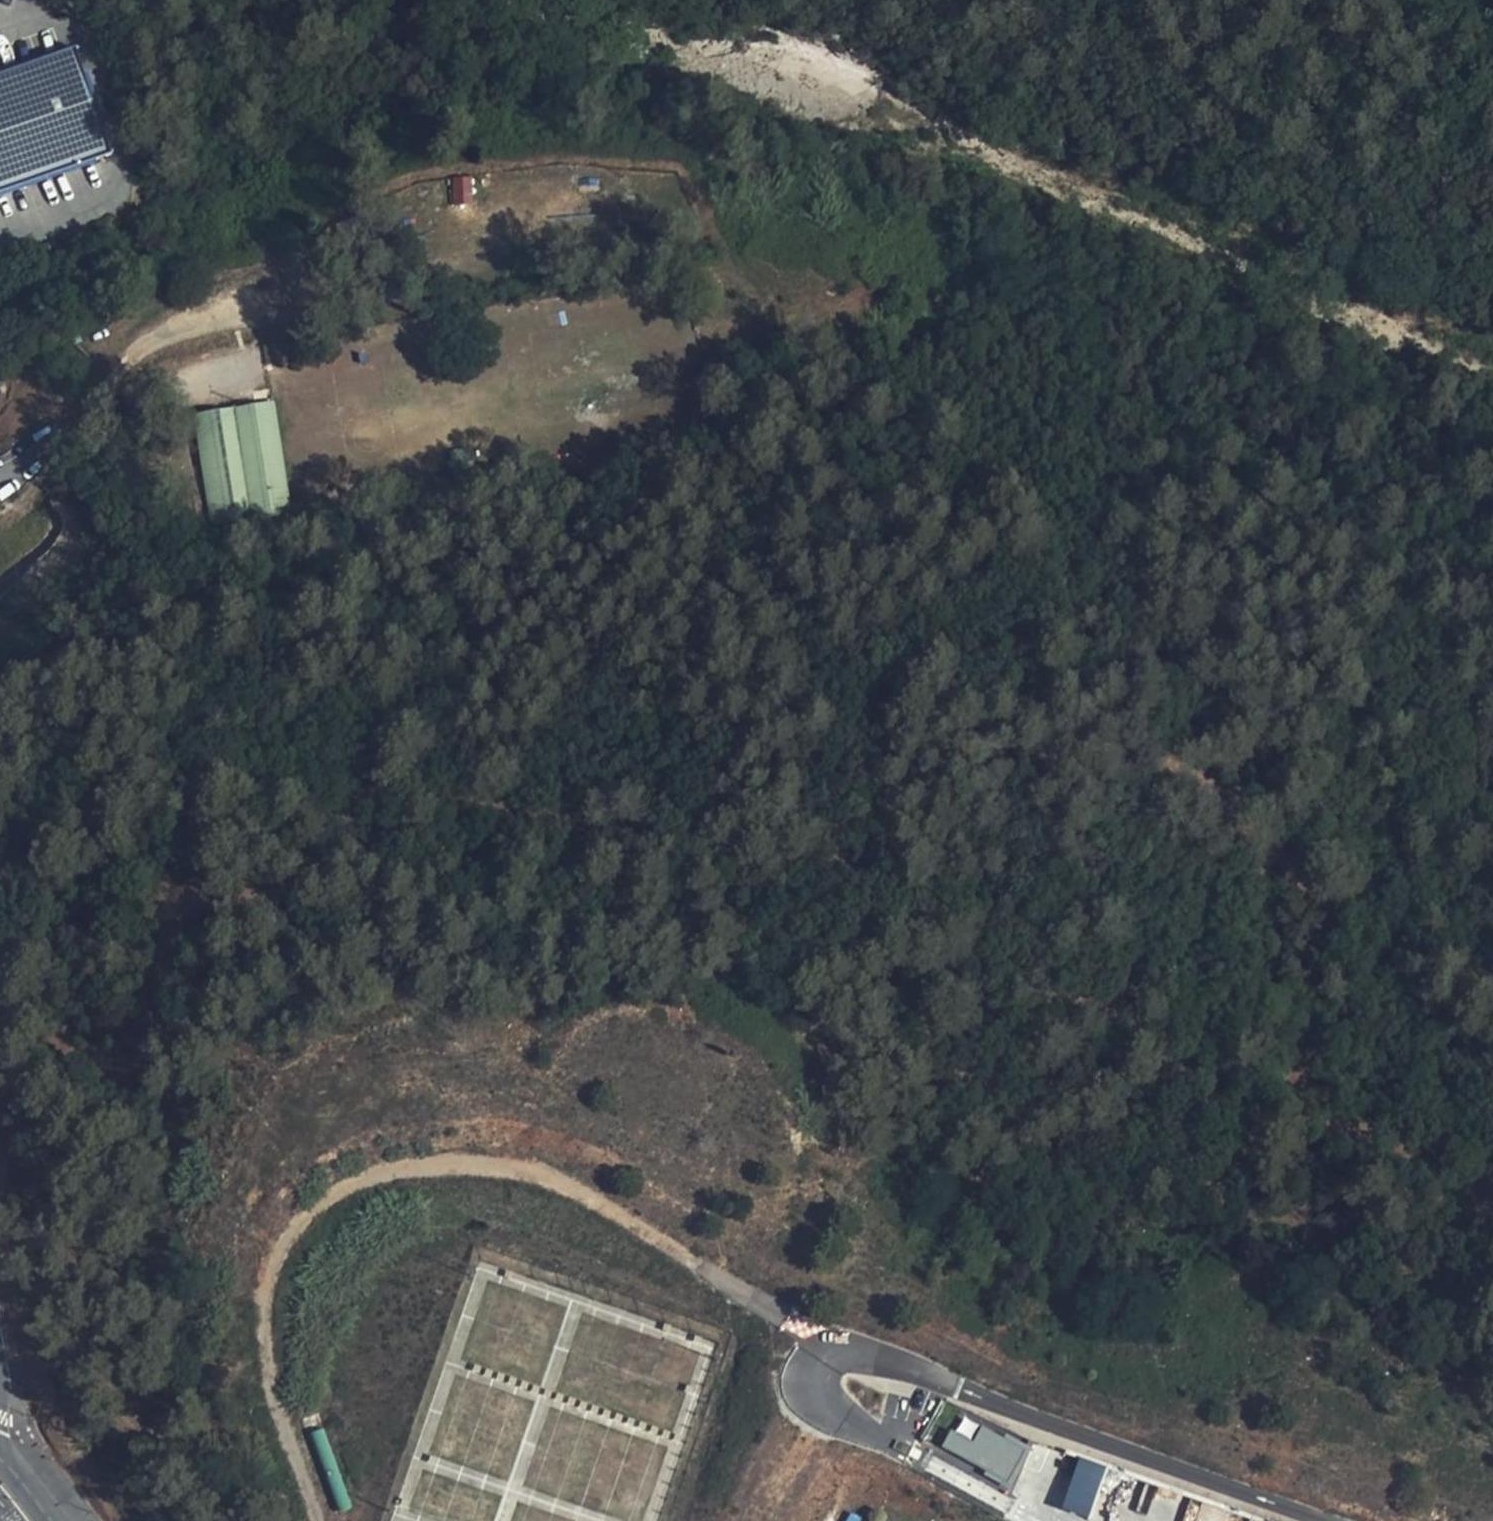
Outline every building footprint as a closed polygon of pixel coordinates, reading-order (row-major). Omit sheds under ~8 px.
[(103,154),(69,48),(0,71),(0,188),(103,154)] [(473,202),(471,175),(449,177),(451,204),(473,202)] [(275,396),(237,404),(258,511),(296,507),(275,396)] [(194,411),(213,521),(258,511),(237,404),(194,411)] [(961,1413),(942,1451),(1012,1485),(1030,1448),(961,1413)] [(1062,1509),(1091,1516),(1105,1464),(1076,1457),(1062,1509)]
